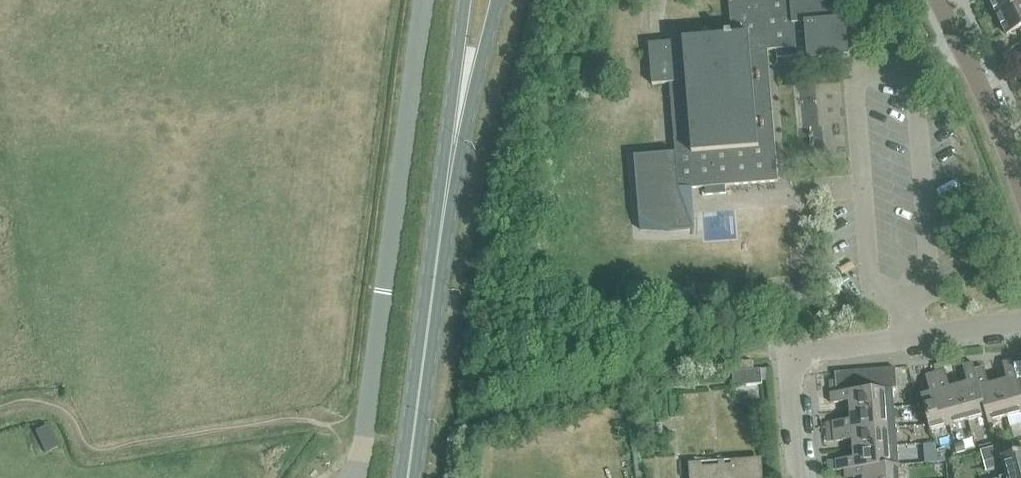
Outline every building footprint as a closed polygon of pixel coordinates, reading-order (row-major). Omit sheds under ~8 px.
[(651,44),(649,44),(652,85),(670,83),(676,149),(678,190),(691,189),(705,188),(706,196),(726,194),(726,186),(778,182),(767,51),(776,50),(777,58),(797,57),(796,49),(807,48),(808,61),(850,58),(847,20),(838,20),(837,0),(729,0),(732,33),(726,34),(726,36),(683,40),(683,41),(651,44)] [(996,14),(1020,2),(1020,0),(990,0),(996,14)] [(996,14),(1007,35),(1020,29),(1020,31),(1020,2),(996,14)] [(678,190),(676,149),(635,150),(640,226),(658,227),(676,226),(692,225),(691,189),(678,190)] [(997,384),(1006,417),(1020,413),(1020,381),(1017,382),(1011,361),(1001,364),(1006,381),(997,384)] [(968,385),(958,388),(967,421),(985,416),(986,423),(988,422),(974,371),(972,363),(962,366),(968,385)] [(942,365),(932,366),(935,374),(944,372),(942,365)] [(883,369),(885,391),(894,390),(897,390),(895,368),(883,369)] [(873,392),(885,391),(883,369),(871,370),(873,392)] [(983,369),(974,371),(988,422),(1006,417),(997,384),(988,386),(983,369)] [(733,372),(734,386),(762,384),(761,370),(733,372)] [(871,370),(859,371),(860,392),(873,392),(871,370)] [(859,371),(846,372),(848,393),(860,392),(859,371)] [(834,373),(836,394),(848,393),(846,372),(834,373)] [(944,372),(935,374),(949,426),(967,421),(958,388),(949,390),(944,372)] [(949,426),(935,374),(926,377),(931,395),(921,397),(931,431),(949,426)] [(836,394),(831,394),(832,404),(848,403),(849,412),(875,411),(886,410),(895,409),(894,390),(885,391),(873,392),(860,392),(848,393),(836,394)] [(850,422),(833,423),(833,433),(876,430),(887,429),(896,428),(895,409),(886,410),(875,411),(849,412),(850,422)] [(46,457),(57,451),(45,426),(33,432),(46,457)] [(876,430),(833,433),(834,442),(851,441),(852,450),(878,448),(889,448),(898,447),(896,428),(887,429),(876,430)] [(963,444),(955,446),(957,454),(965,451),(963,444)] [(980,452),(985,471),(1005,466),(1007,476),(1000,477),(1020,477),(1020,452),(1010,455),(1008,445),(996,448),(980,452)] [(853,459),(835,461),(836,470),(836,471),(844,470),(879,468),(888,467),(898,466),(899,466),(898,447),(889,448),(878,448),(852,450),(853,459)] [(944,448),(936,450),(938,458),(945,456),(946,456),(944,448)] [(835,461),(828,461),(828,471),(836,470),(835,461)] [(756,464),(693,468),(694,477),(757,477),(756,464)] [(844,470),(844,477),(898,477),(898,466),(888,467),(879,468),(844,470)]
